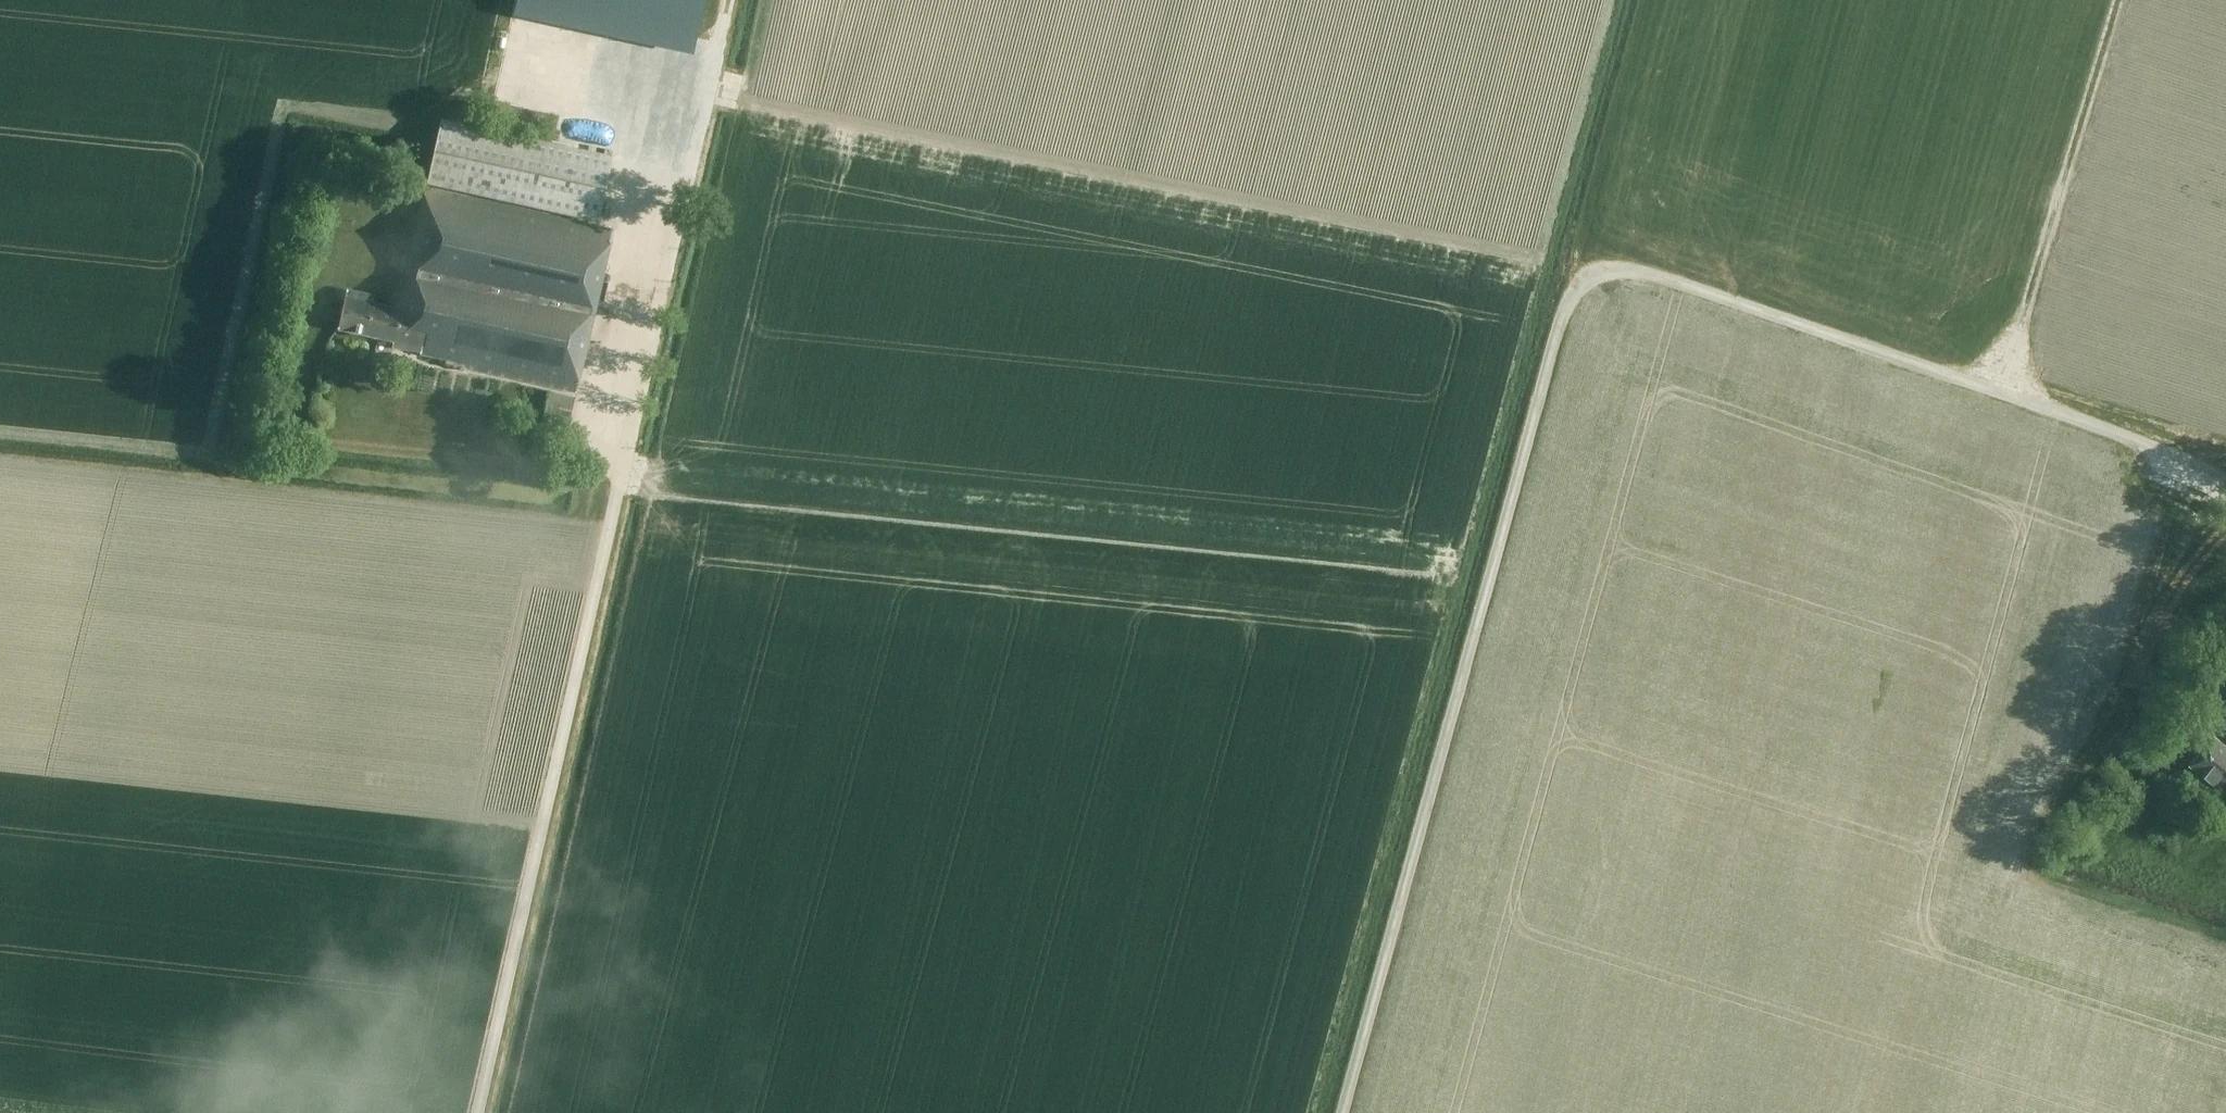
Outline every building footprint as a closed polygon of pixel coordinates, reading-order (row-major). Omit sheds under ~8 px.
[(706,0),(531,0),(698,37),(706,0)] [(614,156),(442,118),(427,184),(599,222),(614,156)] [(551,386),(576,392),(585,355),(613,231),(425,188),(399,307),(372,301),(374,293),(346,287),(338,328),(393,341),(392,345),(446,357),(445,362),(551,386)] [(543,417),(567,424),(574,397),(550,391),(543,417)] [(2208,717),(2225,731),(2225,694),(2208,717)] [(2212,737),(2189,766),(2225,795),(2225,748),(2212,737)]
